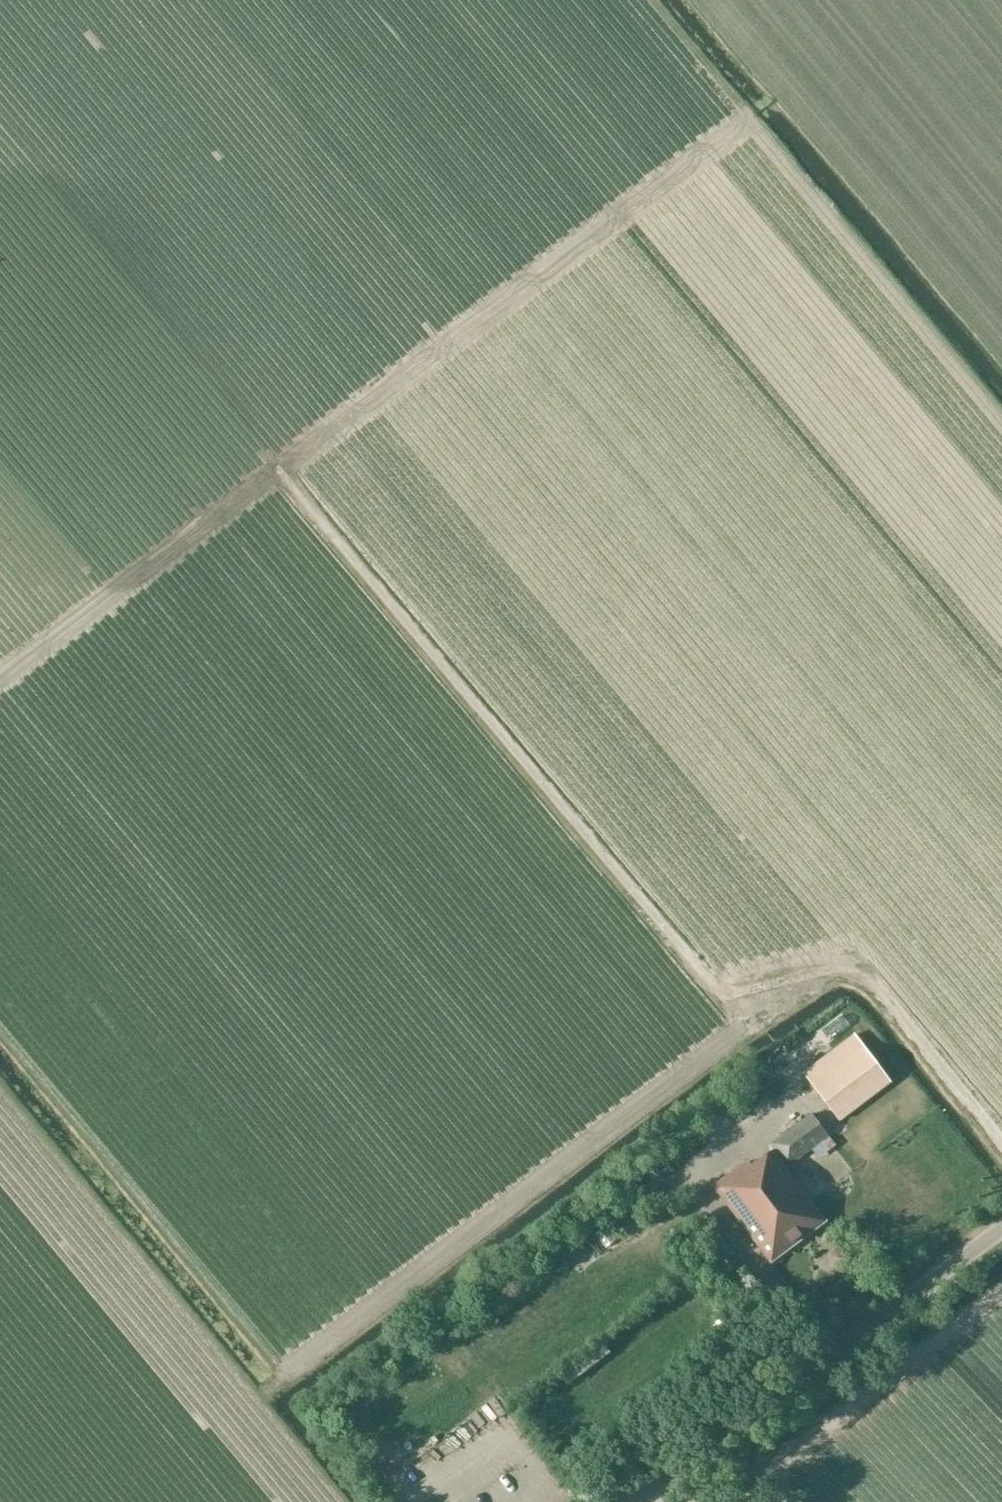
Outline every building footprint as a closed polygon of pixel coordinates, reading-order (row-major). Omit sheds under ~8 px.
[(856,1034),(804,1072),(840,1120),(891,1081),(856,1034)] [(750,1161),(716,1187),(772,1261),(827,1220),(788,1169),(829,1136),(813,1114),(770,1146),(774,1151),(769,1153),(753,1166),(750,1161)]
